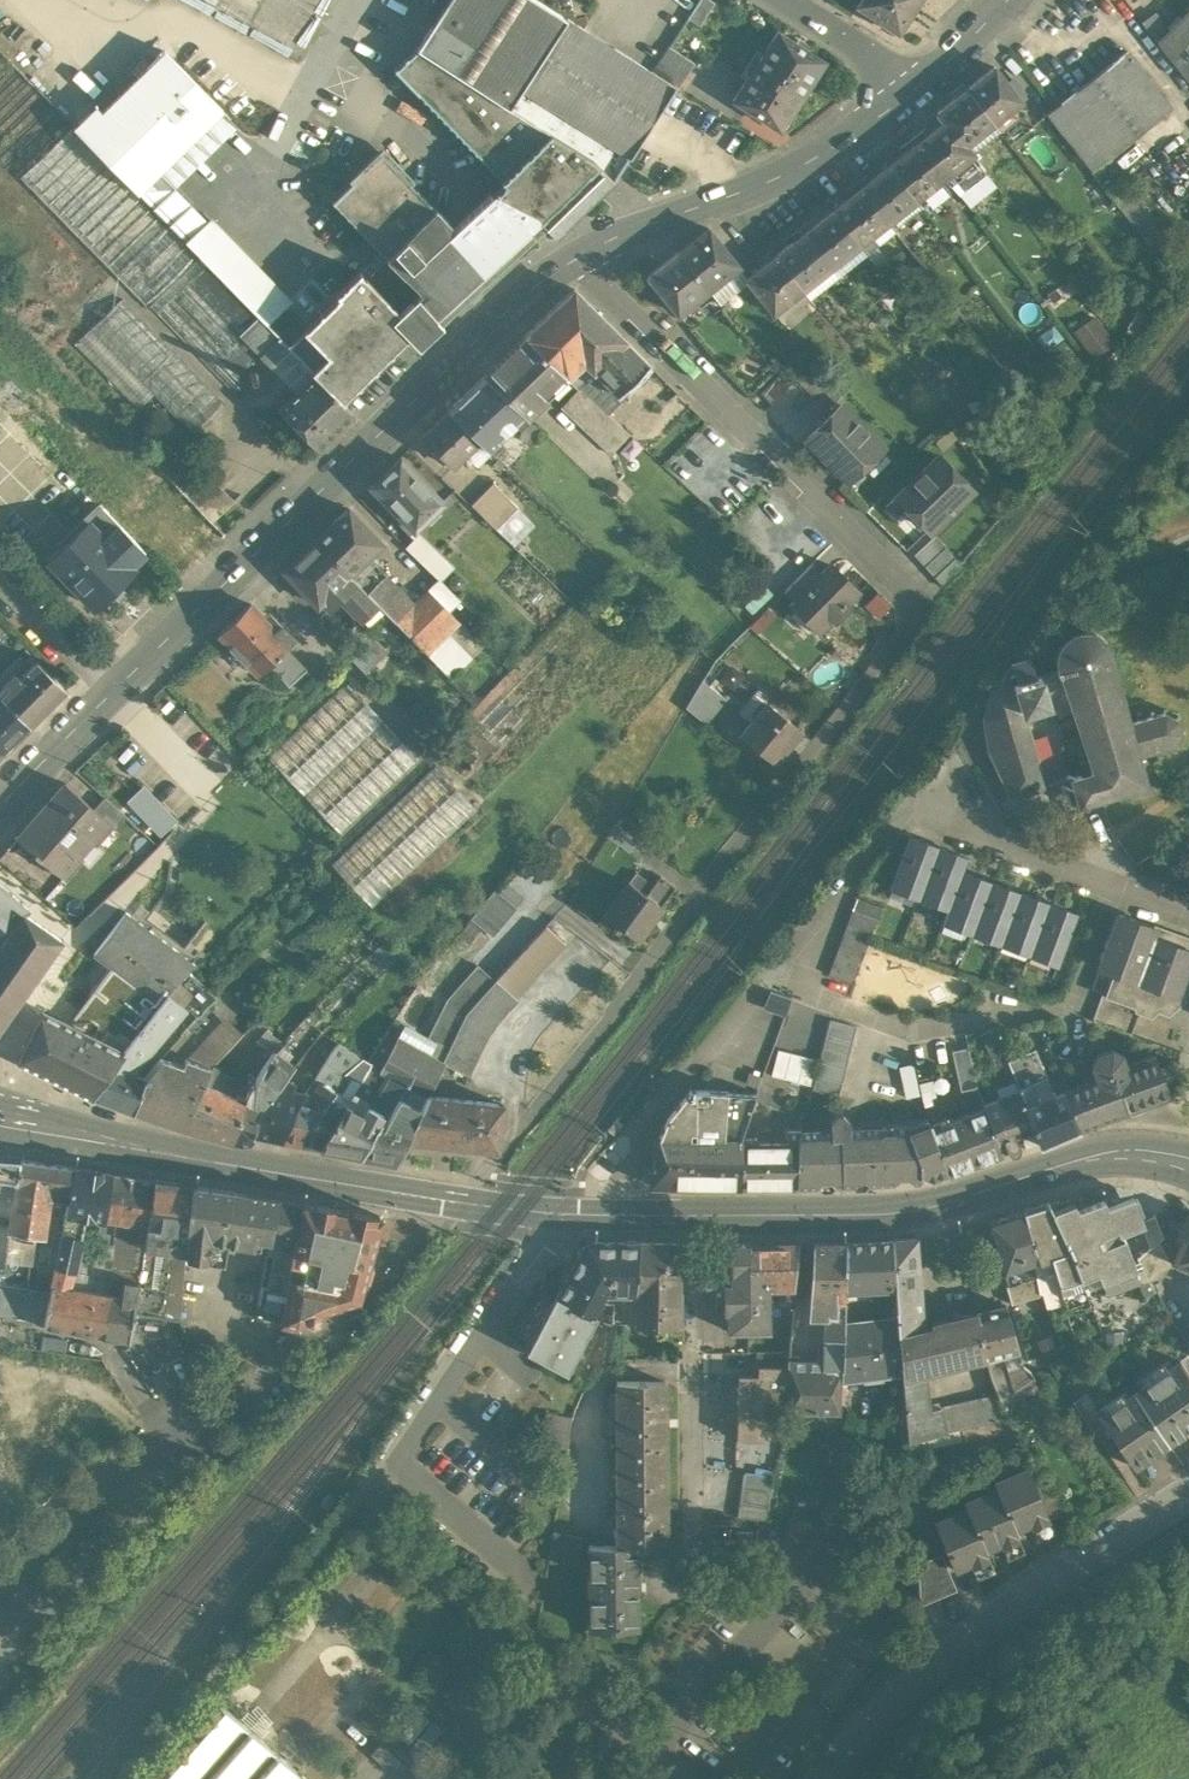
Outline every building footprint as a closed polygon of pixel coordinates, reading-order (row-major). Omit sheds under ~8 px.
[(537,0),(448,0),(416,49),(509,107),(566,19),(537,0)] [(711,0),(699,0),(688,19),(700,27),(715,3),(711,0)] [(858,5),(881,20),(882,26),(891,31),(896,30),(898,31),(918,0),(861,0),(858,5)] [(1169,30),(1155,13),(1141,23),(1187,81),(1188,78),(1188,11),(1169,30)] [(652,73),(566,19),(509,107),(509,108),(592,158),(613,180),(628,158),(629,159),(673,86),(652,73)] [(825,61),(777,31),(763,53),(756,49),(748,62),(802,96),(825,61)] [(592,158),(509,108),(509,107),(416,49),(414,47),(392,70),(505,183),(494,193),(533,214),(545,226),(555,237),(613,180),(592,158)] [(694,63),(669,47),(652,73),(673,86),(677,89),(694,63)] [(1127,51),(1047,114),(1092,170),(1171,107),(1127,51)] [(163,52),(102,112),(96,106),(73,128),(137,193),(221,112),(163,52)] [(802,96),(748,62),(739,75),(746,79),(733,100),(780,131),(802,96)] [(1008,84),(993,67),(966,89),(993,124),(1008,112),(1021,101),(1014,92),(1008,84)] [(1013,80),(1008,84),(1014,92),(1019,88),(1013,80)] [(966,89),(937,113),(944,122),(945,121),(965,146),(993,124),(966,89)] [(1008,112),(993,124),(999,131),(1013,119),(1008,112)] [(944,122),(917,144),(944,177),(972,155),(971,153),(965,146),(945,121),(944,122)] [(993,124),(965,146),(971,153),(999,131),(993,124)] [(73,128),(71,127),(19,177),(146,307),(148,306),(159,295),(181,276),(200,259),(184,242),(137,193),(73,128)] [(917,144),(889,166),(916,200),(944,177),(917,144)] [(413,180),(381,147),(348,179),(350,183),(331,201),(387,257),(434,208),(410,183),(413,180)] [(972,155),(944,177),(950,185),(978,163),(972,155)] [(889,166),(860,189),(887,222),(916,200),(889,166)] [(944,177),(916,200),(922,208),(950,185),(944,177)] [(1121,179),(1108,189),(1152,245),(1165,236),(1121,179)] [(844,201),(832,211),(859,245),(887,222),(860,189),(844,201)] [(434,208),(387,257),(388,258),(404,274),(421,291),(416,295),(440,323),(545,226),(533,214),(494,193),(493,192),(453,228),(434,208)] [(916,200),(887,222),(893,230),(922,208),(916,200)] [(832,211),(804,233),(831,267),(859,245),(832,211)] [(290,301),(208,218),(184,242),(200,259),(257,317),(266,325),(284,307),(290,301)] [(887,222),(859,245),(865,252),(893,230),(887,222)] [(738,266),(708,229),(678,253),(708,290),(733,271),(738,266)] [(804,233),(775,256),(802,290),(831,267),(804,233)] [(859,245),(831,267),(837,275),(865,252),(859,245)] [(678,253),(648,276),(678,314),(691,304),(708,290),(678,253)] [(775,256),(747,278),(774,312),(802,290),(775,256)] [(404,274),(388,258),(367,278),(400,311),(416,295),(421,291),(404,274)] [(257,317),(200,259),(181,276),(239,335),(241,333),(257,317)] [(831,267),(802,290),(808,297),(837,275),(831,267)] [(360,270),(335,294),(337,296),(334,299),(335,300),(306,328),(304,327),(310,334),(309,335),(331,357),(359,386),(409,337),(409,336),(392,319),(400,311),(367,278),(360,270)] [(733,271),(708,290),(714,298),(739,278),(733,271)] [(239,335),(181,276),(159,295),(225,362),(239,348),(245,342),(239,335)] [(625,340),(573,288),(569,293),(568,292),(526,332),(527,333),(524,335),(567,376),(582,362),(591,371),(592,372),(624,341),(625,340)] [(708,290),(691,304),(697,312),(714,298),(708,290)] [(802,290),(774,312),(780,320),(808,297),(802,290)] [(225,362),(159,295),(148,306),(239,399),(240,398),(239,398),(250,388),(225,362)] [(400,311),(392,319),(409,336),(409,337),(418,346),(441,325),(440,323),(416,295),(400,311)] [(224,404),(121,298),(89,330),(153,395),(193,435),(224,404)] [(304,327),(284,307),(266,325),(287,347),(314,374),(331,357),(309,335),(310,334),(304,327)] [(916,321),(910,313),(904,317),(911,326),(916,321)] [(1095,315),(1074,332),(1093,356),(1114,340),(1095,315)] [(266,325),(257,317),(241,333),(270,363),(276,358),(287,347),(266,325)] [(153,395),(89,330),(74,345),(138,410),(153,395)] [(525,337),(484,377),(523,414),(525,416),(567,376),(525,337)] [(624,341),(592,372),(617,395),(640,373),(649,365),(624,341)] [(245,342),(239,348),(244,353),(250,347),(245,342)] [(314,374),(287,347),(276,358),(295,378),(302,378),(304,376),(309,381),(315,375),(314,374)] [(359,386),(331,357),(314,374),(315,375),(342,402),(359,386)] [(817,359),(796,380),(826,410),(847,390),(817,359)] [(582,362),(567,376),(576,385),(591,371),(582,362)] [(257,378),(257,376),(257,374),(256,373),(254,372),(252,371),(250,372),(249,373),(248,374),(247,376),(248,378),(249,379),(250,380),(252,381),(254,380),(256,379),(257,378)] [(592,372),(591,371),(576,385),(579,388),(609,414),(628,395),(645,379),(640,373),(617,395),(592,372)] [(309,381),(290,400),(288,399),(279,408),(278,409),(315,447),(351,412),(342,402),(315,375),(309,381)] [(780,375),(761,393),(771,404),(790,385),(780,375)] [(523,414),(484,377),(448,411),(479,441),(484,445),(488,449),(497,440),(515,423),(523,414)] [(609,414),(579,388),(560,408),(610,455),(629,435),(609,414)] [(264,393),(248,408),(263,423),(278,409),(279,408),(264,393)] [(882,448),(841,406),(808,438),(849,481),(882,448)] [(479,441),(448,411),(422,437),(451,467),(474,445),(479,441)] [(525,416),(523,414),(515,423),(521,430),(521,433),(521,435),(522,437),(530,445),(543,433),(525,416)] [(502,445),(497,440),(488,449),(493,454),(502,445)] [(484,445),(479,441),(474,445),(479,450),(484,445)] [(149,460),(143,452),(136,458),(143,466),(149,460)] [(940,458),(898,498),(930,531),(972,491),(940,458)] [(442,502),(399,459),(370,487),(371,488),(372,487),(384,500),(383,501),(402,520),(399,523),(409,533),(413,529),(413,530),(442,502)] [(504,465),(498,459),(493,464),(499,470),(504,465)] [(223,513),(193,483),(183,493),(213,524),(223,513)] [(493,483),(470,505),(496,530),(518,508),(493,483)] [(145,551),(100,505),(85,519),(87,521),(130,566),(145,551)] [(380,544),(347,509),(315,540),(349,574),(367,556),(380,544)] [(130,566),(87,521),(48,559),(95,607),(134,569),(130,566)] [(449,568),(418,537),(406,549),(438,580),(449,568)] [(936,538),(915,557),(925,568),(946,548),(936,538)] [(315,540),(284,571),(317,605),(321,601),(349,574),(315,540)] [(946,548),(925,568),(934,578),(956,559),(946,548)] [(413,603),(367,556),(349,574),(375,601),(394,621),(413,603)] [(956,559),(934,578),(944,589),(965,569),(956,559)] [(810,566),(786,591),(796,601),(821,577),(810,566)] [(796,601),(792,606),(819,633),(832,620),(837,620),(847,610),(846,605),(858,593),(831,567),(821,577),(796,601)] [(349,574),(321,601),(329,610),(340,599),(358,618),(375,601),(349,574)] [(460,601),(438,580),(427,590),(448,612),(460,601)] [(413,603),(394,621),(426,654),(447,634),(459,623),(448,612),(427,590),(413,603)] [(263,619),(249,604),(218,634),(258,675),(268,666),(285,649),(295,640),(281,627),(283,625),(270,612),(263,619)] [(359,623),(337,644),(365,673),(387,652),(359,623)] [(1056,656),(1058,667),(1040,673),(1048,701),(1067,695),(1092,770),(1075,775),(1066,772),(1065,775),(1064,775),(1065,778),(1070,777),(1077,801),(1075,806),(1078,807),(1080,802),(1099,797),(1101,801),(1104,800),(1102,796),(1121,790),(1123,794),(1126,793),(1125,789),(1143,784),(1144,788),(1148,787),(1146,782),(1150,780),(1143,751),(1159,747),(1160,751),(1163,750),(1162,746),(1170,743),(1174,747),(1176,745),(1172,741),(1178,733),(1182,733),(1182,730),(1178,730),(1175,720),(1178,717),(1177,715),(1173,717),(1165,712),(1165,708),(1162,708),(1162,712),(1153,714),(1152,710),(1149,711),(1151,715),(1129,721),(1127,708),(1125,707),(1110,649),(1105,639),(1096,632),(1085,629),(1074,631),(1065,636),(1058,645),(1056,656)] [(471,659),(447,634),(426,654),(451,679),(471,659)] [(285,649),(268,666),(288,687),(306,670),(285,649)] [(36,661),(19,678),(14,673),(4,683),(9,688),(1,696),(30,726),(65,691),(36,661)] [(1013,680),(1003,671),(990,685),(983,717),(989,749),(1011,797),(1045,785),(1022,709),(1020,709),(1012,681),(1013,680)] [(1013,680),(1012,681),(1020,709),(1022,709),(1048,701),(1040,673),(1013,680)] [(422,762),(346,681),(266,757),(341,838),(422,762)] [(702,682),(685,709),(706,726),(727,702),(702,682)] [(755,695),(740,714),(752,724),(767,705),(755,695)] [(0,697),(0,750),(2,753),(30,726),(1,696),(0,697)] [(752,724),(742,736),(774,763),(800,731),(767,705),(752,724)] [(475,759),(460,742),(444,757),(459,774),(465,768),(470,764),(475,759)] [(389,807),(437,762),(431,755),(382,800),(389,807)] [(474,768),(470,764),(465,768),(469,773),(474,768)] [(435,767),(330,865),(371,910),(476,811),(435,767)] [(92,810),(64,784),(17,838),(32,851),(31,852),(37,858),(45,870),(50,867),(62,878),(80,858),(77,856),(90,842),(95,846),(112,827),(92,810)] [(125,816),(104,797),(92,810),(112,827),(114,829),(125,816)] [(936,846),(907,835),(889,884),(918,895),(936,846)] [(936,846),(918,895),(947,906),(960,870),(965,856),(936,846)] [(947,906),(942,919),(971,930),(989,880),(960,870),(947,906)] [(674,888),(660,877),(645,896),(660,907),(674,888)] [(989,880),(971,930),(1000,941),(1018,891),(989,880)] [(645,896),(628,883),(605,915),(637,939),(661,908),(660,907),(645,896)] [(0,887),(0,942),(21,913),(22,913),(25,909),(0,887)] [(1018,891),(1000,941),(1029,951),(1047,901),(1018,891)] [(510,910),(492,895),(474,917),(493,932),(510,910)] [(881,905),(856,896),(828,973),(853,982),(881,905)] [(1047,901),(1029,951),(1057,962),(1076,912),(1047,901)] [(1115,911),(1095,966),(1098,967),(1091,987),(1101,991),(1140,1006),(1151,1010),(1154,1003),(1168,1008),(1180,998),(1177,994),(1184,989),(1181,985),(1187,980),(1184,976),(1188,962),(1188,948),(1153,935),(1156,926),(1115,911)] [(60,940),(22,913),(21,913),(0,942),(0,1025),(60,940)] [(125,913),(93,956),(110,968),(93,991),(102,998),(78,1029),(123,1052),(166,996),(177,981),(188,973),(194,966),(125,913)] [(88,914),(70,932),(82,943),(98,921),(88,914)] [(470,923),(458,938),(468,946),(480,931),(470,923)] [(546,928),(496,982),(516,1000),(565,946),(546,928)] [(478,967),(447,1001),(429,1039),(449,1049),(465,1016),(495,983),(478,967)] [(214,998),(188,973),(177,981),(166,996),(182,1008),(188,1009),(196,1016),(214,998)] [(495,983),(465,1016),(449,1049),(442,1063),(442,1064),(467,1077),(488,1035),(497,1023),(517,1001),(516,1000),(496,982),(495,983)] [(1140,1006),(1101,991),(1091,1018),(1130,1032),(1140,1006)] [(787,1000),(769,992),(763,1005),(781,1013),(787,1000)] [(123,1052),(91,1094),(92,1095),(132,1109),(143,1077),(128,1072),(182,1008),(166,996),(123,1052)] [(78,1029),(42,1011),(17,1061),(90,1097),(92,1095),(91,1094),(123,1052),(78,1029)] [(224,1017),(186,1060),(211,1068),(243,1034),(224,1017)] [(855,1025),(829,1019),(826,1032),(851,1039),(855,1025)] [(992,1027),(979,1033),(990,1057),(1002,1052),(992,1027)] [(851,1039),(826,1032),(822,1046),(848,1053),(851,1039)] [(327,1036),(297,1071),(313,1083),(333,1051),(338,1043),(327,1036)] [(383,1036),(367,1061),(371,1064),(380,1069),(394,1042),(383,1036)] [(442,1063),(396,1037),(394,1042),(380,1069),(380,1071),(405,1085),(426,1097),(426,1096),(442,1064),(442,1063)] [(273,1052),(256,1041),(244,1061),(260,1072),(273,1052)] [(347,1050),(338,1043),(333,1051),(342,1057),(347,1050)] [(848,1053),(822,1046),(818,1060),(844,1067),(848,1053)] [(975,1086),(966,1046),(951,1049),(960,1090),(975,1086)] [(1033,1047),(1006,1059),(1018,1087),(1044,1076),(1045,1077),(1046,1076),(1033,1047)] [(1120,1052),(1110,1047),(1094,1053),(1089,1063),(1094,1077),(1061,1089),(1063,1097),(1076,1127),(1079,1126),(1079,1127),(1081,1126),(1081,1125),(1125,1110),(1127,1109),(1138,1105),(1157,1099),(1157,1098),(1168,1094),(1153,1052),(1124,1063),(1120,1052)] [(817,1059),(776,1049),(770,1074),(811,1084),(817,1059)] [(361,1059),(347,1050),(342,1057),(335,1068),(345,1074),(348,1071),(361,1059)] [(292,1067),(273,1052),(260,1072),(257,1077),(275,1089),(283,1079),(292,1067)] [(160,1057),(143,1077),(132,1109),(182,1127),(185,1122),(203,1083),(211,1068),(186,1060),(184,1059),(182,1066),(160,1057)] [(361,1059),(348,1071),(345,1074),(345,1075),(353,1080),(359,1083),(371,1064),(367,1061),(362,1058),(361,1059)] [(844,1067),(818,1060),(815,1074),(840,1081),(844,1067)] [(380,1069),(371,1064),(359,1083),(348,1100),(345,1105),(362,1113),(367,1105),(388,1116),(398,1098),(405,1085),(380,1071),(379,1071),(380,1069)] [(840,1081),(815,1074),(811,1088),(837,1095),(840,1081)] [(1061,1089),(1051,1093),(1045,1077),(1044,1076),(1018,1087),(1018,1088),(1025,1103),(1022,1104),(1032,1128),(1038,1142),(1076,1127),(1063,1097),(1061,1089)] [(257,1077),(248,1090),(243,1102),(243,1103),(234,1131),(252,1134),(261,1105),(268,1100),(268,1099),(275,1089),(257,1077)] [(268,1099),(268,1100),(261,1105),(252,1134),(281,1141),(292,1113),(301,1099),(290,1094),(293,1086),(283,1079),(268,1099)] [(359,1083),(353,1080),(343,1096),(348,1100),(359,1083)] [(301,1099),(292,1113),(281,1141),(299,1143),(329,1099),(334,1091),(332,1089),(332,1088),(323,1082),(321,1082),(312,1095),(306,1092),(301,1099)] [(243,1102),(203,1083),(185,1122),(234,1131),(243,1103),(243,1102)] [(1018,1088),(982,1102),(983,1106),(1000,1151),(1006,1149),(1007,1151),(1009,1152),(1012,1152),(1014,1152),(1017,1150),(1018,1148),(1019,1145),(1015,1135),(1032,1128),(1022,1104),(1025,1103),(1018,1088)] [(756,1093),(705,1089),(688,1089),(667,1116),(687,1116),(687,1137),(711,1137),(727,1138),(731,1125),(743,1129),(740,1137),(741,1137),(756,1093)] [(343,1096),(334,1091),(329,1099),(343,1108),(345,1105),(348,1100),(343,1096)] [(502,1105),(426,1096),(426,1097),(420,1110),(406,1139),(488,1149),(491,1149),(497,1141),(502,1105)] [(384,1124),(378,1121),(360,1155),(396,1162),(406,1139),(420,1110),(398,1098),(388,1116),(384,1124)] [(329,1099),(299,1143),(319,1147),(343,1108),(329,1099)] [(362,1113),(345,1105),(343,1108),(319,1147),(360,1155),(378,1121),(384,1124),(388,1116),(367,1105),(362,1113)] [(1000,1151),(983,1106),(947,1120),(948,1123),(930,1130),(946,1172),(947,1174),(1001,1154),(1000,1151)] [(908,1124),(849,1126),(848,1120),(842,1113),(835,1114),(830,1120),(831,1131),(799,1132),(797,1143),(795,1143),(795,1186),(815,1185),(820,1180),(829,1179),(834,1184),(849,1183),(853,1178),(862,1178),(868,1183),(892,1182),(897,1177),(906,1176),(911,1181),(918,1181),(920,1174),(929,1179),(946,1172),(930,1130),(926,1118),(908,1124)] [(711,1137),(687,1137),(687,1116),(667,1116),(652,1151),(651,1160),(650,1184),(711,1185),(711,1137)] [(731,1125),(727,1138),(711,1137),(711,1185),(739,1186),(740,1143),(740,1138),(740,1137),(743,1129),(731,1125)] [(787,1131),(787,1143),(795,1143),(797,1143),(799,1132),(787,1131)] [(787,1143),(740,1143),(739,1186),(795,1186),(795,1143),(787,1143)] [(0,1157),(0,1196),(13,1198),(20,1158),(0,1157)] [(73,1166),(20,1158),(13,1198),(9,1231),(32,1234),(42,1236),(49,1196),(58,1198),(67,1200),(73,1167),(73,1166)] [(110,1172),(73,1167),(67,1200),(66,1204),(54,1265),(73,1270),(74,1265),(84,1215),(100,1217),(102,1218),(111,1172),(110,1172)] [(154,1179),(111,1172),(102,1218),(110,1219),(146,1224),(154,1179)] [(192,1184),(154,1179),(146,1224),(143,1248),(137,1282),(139,1282),(136,1297),(133,1313),(164,1318),(180,1320),(183,1271),(185,1256),(186,1235),(192,1184)] [(233,1190),(192,1184),(186,1235),(185,1256),(208,1259),(208,1251),(223,1252),(224,1240),(233,1190)] [(277,1197),(233,1190),(224,1240),(223,1252),(224,1252),(225,1240),(253,1245),(255,1235),(271,1238),(272,1233),(270,1233),(277,1197)] [(301,1202),(277,1197),(270,1233),(272,1233),(277,1234),(294,1238),(301,1202)] [(1103,1199),(1076,1210),(1074,1205),(1051,1214),(1071,1258),(1080,1280),(1097,1274),(1100,1283),(1135,1269),(1123,1238),(1120,1239),(1118,1235),(1141,1226),(1143,1225),(1141,1221),(1132,1197),(1105,1207),(1103,1199)] [(381,1217),(301,1202),(294,1238),(288,1278),(289,1278),(280,1320),(280,1321),(294,1324),(324,1309),(333,1305),(344,1302),(345,1301),(364,1278),(381,1217)] [(1046,1204),(1023,1211),(1038,1262),(1050,1259),(1059,1287),(1080,1280),(1071,1258),(1051,1214),(1046,1204)] [(1023,1211),(986,1222),(1011,1306),(1040,1298),(1033,1264),(1038,1262),(1023,1211)] [(1154,1216),(1141,1221),(1143,1225),(1141,1226),(1150,1251),(1159,1243),(1162,1240),(1154,1216)] [(102,1218),(100,1217),(93,1260),(90,1274),(123,1279),(137,1282),(143,1248),(146,1224),(110,1219),(102,1218)] [(9,1231),(3,1271),(0,1270),(0,1283),(37,1288),(38,1279),(27,1277),(32,1234),(9,1231)] [(294,1238),(277,1234),(262,1315),(280,1320),(289,1278),(288,1278),(294,1238)] [(915,1238),(892,1240),(895,1285),(894,1285),(896,1317),(897,1333),(898,1333),(916,1329),(914,1296),(919,1291),(915,1238)] [(892,1240),(844,1243),(842,1289),(843,1289),(864,1287),(864,1302),(874,1302),(875,1320),(896,1317),(894,1285),(895,1285),(892,1240)] [(1184,1241),(1174,1263),(1188,1269),(1188,1243),(1184,1241)] [(590,1242),(587,1243),(585,1244),(583,1245),(582,1247),(555,1298),(594,1319),(595,1318),(591,1316),(599,1301),(612,1303),(612,1302),(631,1304),(638,1243),(590,1242)] [(679,1244),(638,1243),(631,1304),(631,1305),(630,1324),(630,1326),(678,1326),(679,1291),(678,1291),(679,1244)] [(842,1289),(844,1243),(813,1244),(808,1301),(809,1301),(810,1301),(843,1301),(843,1289),(842,1289)] [(1172,1267),(1159,1243),(1150,1251),(1138,1262),(1143,1272),(1149,1284),(1163,1276),(1161,1273),(1172,1267)] [(798,1245),(749,1245),(749,1244),(730,1244),(729,1283),(721,1283),(722,1312),(726,1312),(726,1332),(768,1331),(768,1288),(792,1288),(798,1245)] [(84,1267),(74,1265),(73,1270),(90,1274),(93,1260),(86,1259),(84,1267)] [(1038,1262),(1033,1264),(1040,1298),(1042,1297),(1046,1310),(1064,1304),(1066,1310),(1088,1302),(1080,1280),(1059,1287),(1050,1259),(1038,1262)] [(73,1270),(54,1265),(50,1290),(43,1325),(89,1333),(104,1335),(111,1293),(70,1286),(73,1270)] [(1149,1284),(1143,1272),(1134,1275),(1144,1299),(1154,1293),(1149,1284)] [(137,1282),(123,1279),(121,1295),(136,1297),(139,1282),(137,1282)] [(35,1319),(35,1322),(38,1324),(43,1325),(50,1290),(37,1288),(0,1283),(0,1314),(35,1319)] [(121,1295),(111,1293),(104,1335),(129,1339),(133,1313),(136,1297),(121,1295)] [(594,1319),(555,1298),(526,1352),(565,1373),(594,1319)] [(843,1301),(810,1301),(809,1309),(816,1316),(824,1316),(822,1368),(841,1369),(842,1324),(843,1301)] [(631,1304),(612,1302),(612,1303),(610,1324),(630,1324),(631,1305),(631,1304)] [(1005,1307),(976,1313),(984,1350),(986,1359),(1001,1355),(1007,1379),(1020,1380),(1023,1385),(1033,1379),(1029,1372),(1022,1367),(1005,1307)] [(976,1313),(932,1323),(930,1325),(930,1327),(916,1329),(917,1333),(923,1372),(923,1374),(986,1359),(984,1350),(976,1313)] [(875,1320),(842,1324),(841,1369),(841,1371),(840,1371),(839,1381),(901,1373),(898,1333),(897,1333),(896,1317),(875,1320)] [(916,1329),(898,1333),(901,1373),(902,1375),(923,1372),(917,1333),(916,1329)] [(1046,1355),(1058,1350),(1054,1337),(1040,1343),(1046,1355)] [(789,1353),(755,1353),(755,1369),(756,1369),(757,1366),(788,1367),(789,1353)] [(1132,1393),(1167,1446),(1188,1432),(1188,1375),(1187,1371),(1180,1361),(1132,1393)] [(788,1367),(757,1366),(756,1369),(756,1376),(737,1376),(736,1440),(767,1441),(767,1419),(784,1419),(784,1412),(787,1371),(788,1370),(788,1368),(788,1367)] [(822,1368),(788,1368),(788,1370),(787,1371),(784,1412),(838,1414),(839,1381),(840,1371),(841,1371),(841,1369),(822,1368)] [(923,1372),(902,1375),(907,1440),(929,1436),(942,1433),(950,1431),(945,1407),(927,1410),(923,1374),(923,1372)] [(665,1383),(616,1383),(616,1395),(611,1395),(611,1413),(616,1413),(616,1435),(612,1435),(612,1453),(616,1453),(616,1477),(612,1477),(612,1495),(617,1495),(617,1517),(612,1517),(612,1536),(617,1535),(617,1546),(588,1546),(589,1629),(637,1629),(636,1548),(665,1547),(671,1548),(665,1383)] [(1085,1393),(1071,1402),(1092,1432),(1104,1425),(1098,1416),(1100,1415),(1085,1393)] [(1100,1415),(1098,1416),(1104,1425),(1133,1469),(1167,1446),(1132,1393),(1100,1415)] [(999,1396),(945,1407),(950,1431),(1008,1420),(999,1396)] [(572,1418),(546,1414),(541,1442),(567,1447),(572,1418)] [(942,1433),(929,1436),(930,1444),(944,1441),(942,1433)] [(966,1511),(934,1524),(953,1572),(969,1565),(976,1583),(994,1576),(984,1551),(1000,1545),(1007,1563),(1024,1556),(1015,1531),(1023,1528),(1029,1525),(1036,1543),(1055,1536),(1028,1471),(993,1484),(996,1491),(963,1504),(966,1511)] [(771,1479),(743,1475),(741,1489),(769,1493),(771,1479)] [(769,1493),(741,1489),(739,1503),(767,1507),(769,1493)] [(1065,1491),(1048,1500),(1059,1519),(1076,1510),(1065,1491)] [(767,1507),(739,1503),(737,1518),(765,1521),(767,1507)] [(815,1523),(786,1522),(786,1540),(815,1541),(815,1523)] [(929,1528),(915,1534),(920,1545),(934,1539),(929,1528)] [(555,1534),(550,1562),(577,1567),(582,1539),(555,1534)] [(956,1593),(941,1555),(917,1565),(920,1608),(956,1593)] [(150,1778),(305,1778),(297,1772),(218,1702),(150,1778)] [(432,1721),(408,1751),(420,1761),(445,1731),(432,1721)] [(399,1762),(379,1744),(370,1754),(390,1772),(399,1762)]
